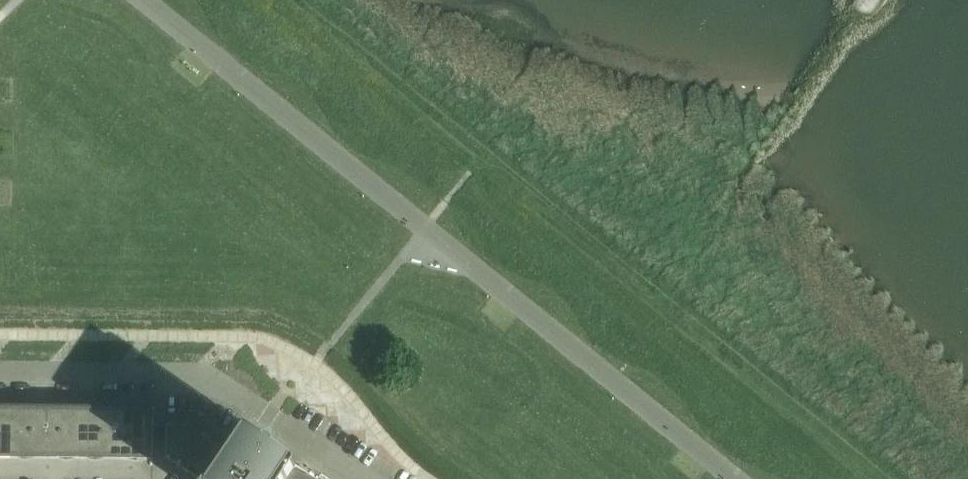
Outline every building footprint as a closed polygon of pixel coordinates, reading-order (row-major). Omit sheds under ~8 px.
[(153,457),(153,408),(0,407),(0,456),(153,457)] [(232,449),(228,454),(188,427),(167,427),(167,459),(197,478),(289,478),(296,467),(297,468),(297,467),(297,462),(277,450),(277,446),(275,444),(273,443),(270,443),(267,443),(248,430),(243,431),(232,449)] [(297,468),(296,467),(289,478),(314,478),(297,468)]
